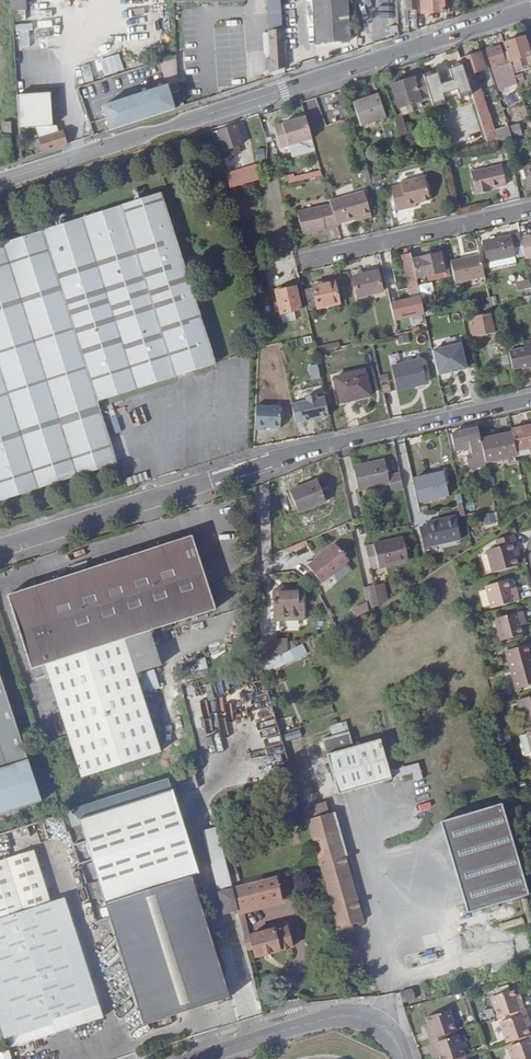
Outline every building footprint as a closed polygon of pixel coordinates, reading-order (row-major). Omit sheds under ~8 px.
[(26,0),(10,0),(10,11),(26,10),(26,0)] [(285,67),(282,21),(280,0),(267,0),(271,60),(271,69),(271,72),(285,67)] [(282,21),(288,21),(287,0),(280,0),(282,21)] [(316,42),(349,40),(347,0),(314,0),(316,42)] [(386,14),(394,14),(393,0),(386,1),(386,14)] [(416,9),(415,0),(406,0),(406,10),(416,9)] [(421,13),(444,12),(443,0),(421,0),(421,13)] [(504,44),(507,53),(510,62),(530,56),(530,54),(526,37),(504,44)] [(495,77),(509,72),(513,71),(510,62),(507,53),(504,54),(501,46),(487,51),(495,77)] [(487,142),(496,140),(475,73),(487,69),(481,53),(461,59),(468,80),(469,85),(472,94),(473,98),(487,142)] [(119,54),(99,60),(104,76),(124,70),(119,54)] [(468,80),(461,59),(445,64),(451,82),(463,77),(465,81),(468,80)] [(89,64),(80,67),(84,83),(93,81),(89,64)] [(102,106),(109,130),(175,108),(164,74),(160,75),(163,86),(102,106)] [(430,95),(423,75),(392,85),(399,108),(422,101),(421,98),(430,95)] [(462,88),(465,96),(472,94),(469,85),(462,88)] [(341,86),(333,89),(334,90),(337,99),(344,97),(342,89),(341,86)] [(17,94),(19,127),(36,126),(52,124),(49,92),(17,94)] [(379,94),(353,102),(361,126),(387,117),(379,94)] [(431,100),(436,116),(448,112),(444,96),(431,100)] [(340,101),(328,105),(331,112),(342,108),(340,101)] [(312,136),(306,114),(274,123),(280,145),(312,136)] [(396,117),(393,118),(397,131),(405,128),(401,115),(396,117)] [(2,122),(3,135),(11,134),(11,122),(2,122)] [(36,126),(39,138),(57,133),(55,124),(52,124),(36,126)] [(219,133),(213,135),(219,151),(225,149),(231,147),(243,143),(237,126),(218,132),(219,133)] [(397,131),(399,137),(407,135),(405,128),(397,131)] [(508,129),(494,133),(496,140),(506,138),(511,137),(508,129)] [(35,140),(38,153),(66,144),(62,131),(57,133),(39,138),(35,140)] [(482,193),(483,194),(510,189),(501,148),(448,160),(451,173),(477,167),(477,170),(501,164),(506,184),(490,188),(490,191),(487,192),(482,193)] [(406,158),(408,164),(425,159),(423,153),(406,158)] [(477,170),(470,172),(476,195),(482,193),(487,192),(486,189),(490,188),(506,184),(501,164),(477,170)] [(256,165),(227,175),(230,185),(244,181),(259,176),(256,165)] [(287,177),(289,185),(323,178),(321,170),(287,177)] [(401,184),(390,187),(396,209),(416,205),(415,202),(430,198),(423,175),(400,181),(401,184)] [(244,181),(230,185),(231,190),(246,185),(244,181)] [(503,192),(505,201),(521,197),(519,189),(503,192)] [(365,190),(330,199),(331,203),(337,223),(356,218),(362,216),(363,218),(372,215),(365,190)] [(118,464),(97,400),(216,363),(160,192),(0,243),(0,500),(118,464)] [(326,227),(337,224),(331,203),(297,212),(302,234),(326,229),(326,227)] [(483,241),(487,259),(488,259),(514,253),(515,256),(523,254),(518,233),(483,241)] [(521,236),(526,258),(530,257),(530,235),(529,234),(521,236)] [(275,261),(286,259),(283,246),(272,248),(275,261)] [(413,258),(412,252),(402,255),(409,287),(412,286),(421,326),(427,325),(423,306),(417,277),(413,258)] [(413,258),(417,277),(444,271),(440,252),(413,258)] [(515,256),(514,253),(488,259),(490,266),(516,260),(515,256)] [(451,260),(455,282),(485,275),(480,254),(451,260)] [(353,276),(358,296),(381,290),(377,270),(353,276)] [(530,296),(530,290),(528,279),(516,282),(517,291),(526,289),(527,296),(530,296)] [(318,307),(339,302),(334,280),(312,285),(313,287),(305,289),(308,301),(316,299),(318,307)] [(300,309),(296,286),(276,290),(281,313),(300,309)] [(424,293),(425,300),(433,299),(431,292),(424,293)] [(489,312),(470,316),(474,333),(476,332),(477,334),(494,330),(489,312)] [(395,326),(396,332),(407,330),(406,324),(395,326)] [(407,330),(396,332),(398,338),(409,336),(407,330)] [(513,368),(530,364),(530,342),(526,343),(527,347),(509,351),(513,368)] [(433,349),(439,373),(466,367),(461,343),(433,349)] [(421,359),(391,366),(397,389),(426,383),(421,359)] [(319,365),(309,366),(311,381),(321,379),(319,365)] [(364,369),(333,376),(338,400),(358,395),(359,398),(370,395),(364,369)] [(274,371),(273,379),(283,380),(283,371),(274,371)] [(468,384),(472,399),(481,398),(478,382),(468,384)] [(306,401),(291,404),(295,424),(330,418),(326,395),(305,399),(306,401)] [(281,430),(282,405),(256,404),(255,429),(281,430)] [(511,428),(511,431),(516,450),(530,446),(530,423),(511,428)] [(479,438),(476,425),(450,431),(454,448),(469,445),(471,453),(472,456),(466,457),(468,465),(470,467),(485,464),(484,462),(483,455),(479,438)] [(516,450),(511,431),(479,438),(483,455),(484,462),(517,454),(516,450)] [(403,486),(399,470),(387,472),(383,457),(353,464),(358,486),(388,480),(390,488),(403,486)] [(443,471),(414,477),(420,504),(449,496),(443,471)] [(290,488),(298,510),(325,499),(316,476),(290,488)] [(485,527),(499,524),(496,512),(482,515),(485,527)] [(423,548),(458,539),(453,516),(425,523),(426,527),(418,529),(423,548)] [(515,554),(519,552),(514,535),(496,541),(498,548),(488,551),(494,573),(519,566),(517,558),(515,554)] [(401,536),(365,544),(370,567),(406,559),(401,536)] [(187,537),(8,595),(32,668),(46,663),(122,639),(215,609),(192,537),(191,537),(188,537),(187,537)] [(310,566),(324,583),(353,559),(338,541),(310,566)] [(520,601),(518,593),(513,594),(511,590),(509,580),(486,587),(492,609),(520,601)] [(370,607),(389,604),(386,584),(367,586),(370,607)] [(283,593),(280,589),(274,589),(272,592),(273,621),(304,620),(303,592),(283,593)] [(353,610),(357,618),(371,611),(366,603),(353,610)] [(520,622),(525,621),(523,612),(495,620),(502,642),(524,636),(521,626),(520,622)] [(122,639),(46,663),(82,777),(159,752),(122,639)] [(266,643),(267,661),(283,653),(283,643),(266,643)] [(511,671),(517,690),(530,686),(530,655),(529,646),(506,652),(511,671)] [(298,658),(294,648),(283,653),(267,661),(261,664),(264,673),(298,658)] [(19,737),(0,677),(0,743),(19,737)] [(518,701),(524,724),(530,722),(530,697),(518,701)] [(526,735),(529,744),(520,746),(519,749),(522,758),(524,759),(530,757),(530,733),(526,735)] [(19,737),(0,743),(0,815),(40,801),(19,737)] [(381,739),(317,757),(328,797),(393,779),(381,739)] [(413,774),(414,781),(422,780),(420,765),(396,769),(397,776),(413,774)] [(171,788),(76,817),(101,898),(107,919),(194,891),(188,872),(195,870),(171,788)] [(305,810),(307,820),(329,814),(326,803),(305,810)] [(501,804),(441,822),(469,913),(529,895),(501,804)] [(307,820),(320,864),(346,857),(333,813),(329,814),(307,820)] [(217,827),(202,831),(218,889),(232,885),(217,827)] [(0,858),(0,1029),(6,1048),(102,1018),(63,897),(48,901),(31,848),(0,858)] [(320,864),(319,865),(348,966),(363,962),(352,924),(364,921),(346,857),(320,864)] [(276,879),(231,890),(236,911),(306,894),(300,873),(309,871),(306,859),(297,862),(299,867),(274,873),(276,879)] [(236,911),(231,890),(219,893),(225,914),(236,911)] [(217,968),(194,891),(107,919),(130,995),(204,972),(210,970),(217,968)] [(243,938),(246,951),(252,949),(254,958),(293,948),(287,927),(243,938)] [(399,993),(402,1002),(415,998),(412,989),(399,993)] [(509,1015),(510,1020),(525,1015),(521,1001),(517,1002),(515,996),(513,991),(491,998),(498,1018),(509,1015)] [(432,1040),(448,1035),(459,1031),(452,1010),(430,1018),(432,1024),(434,1029),(429,1031),(432,1040)] [(506,1044),(517,1040),(529,1036),(527,1029),(525,1023),(529,1022),(527,1014),(525,1015),(510,1020),(500,1023),(506,1044)] [(468,1056),(461,1035),(449,1040),(448,1035),(432,1040),(436,1053),(440,1051),(443,1057),(443,1058),(458,1058),(468,1056)] [(512,1058),(530,1058),(530,1036),(529,1036),(517,1040),(519,1045),(508,1048),(512,1058)] [(10,1051),(0,1054),(0,1058),(12,1058),(10,1051)]
